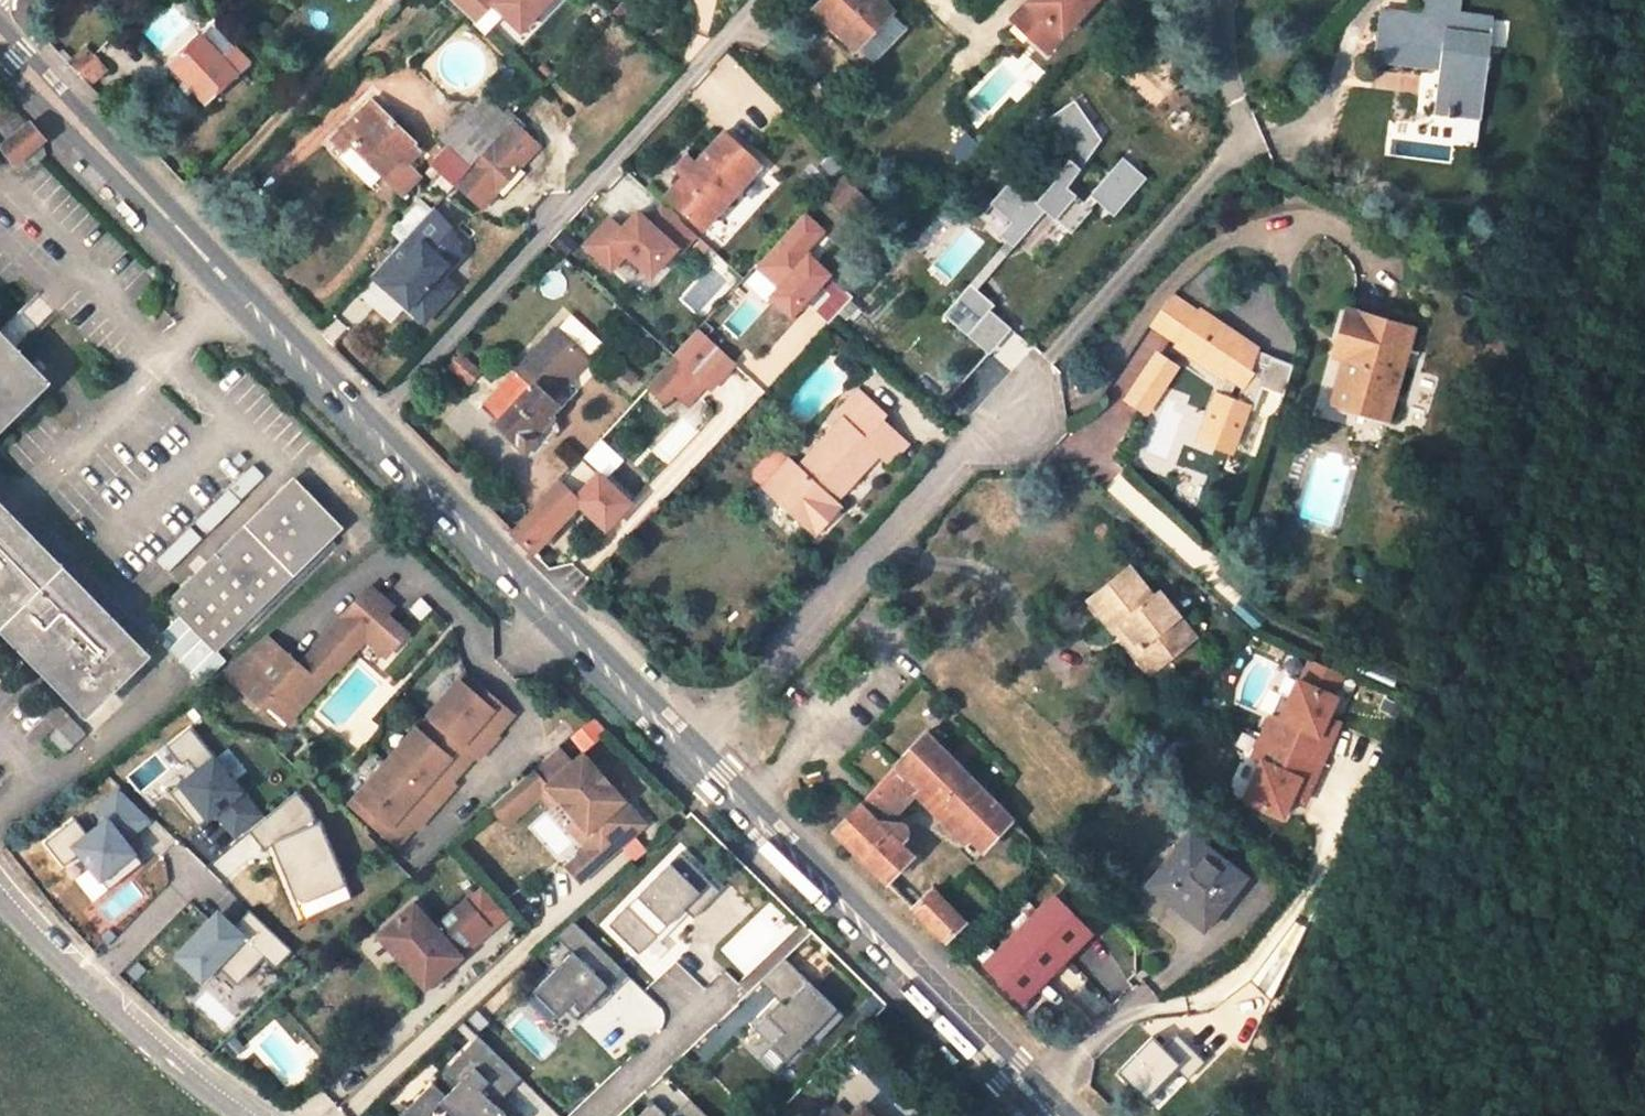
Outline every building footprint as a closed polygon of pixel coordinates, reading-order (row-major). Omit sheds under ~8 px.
[(475,23),(490,8),(518,35),(551,0),(450,0),(475,23)] [(878,0),(826,0),(808,18),(863,71),(906,28),(878,0)] [(1011,20),(1033,40),(1049,23),(1063,35),(1095,0),(1029,0),(1011,20)] [(1442,68),(1438,113),(1482,116),(1488,45),(1459,42),(1462,0),(1423,0),(1420,18),(1381,14),(1375,61),(1442,68)] [(1063,35),(1049,23),(1033,40),(1047,53),(1063,35)] [(248,64),(215,26),(172,64),(205,102),(248,64)] [(1068,103),(993,205),(1010,217),(996,235),(1014,248),(1042,210),(1056,220),(1075,193),(1066,186),(1106,131),(1068,103)] [(8,140),(28,124),(10,105),(0,115),(0,133),(8,140)] [(413,144),(372,105),(333,144),(344,154),(352,147),(383,177),(382,178),(399,197),(415,180),(402,167),(417,152),(412,146),(413,144)] [(501,133),(471,106),(439,140),(450,150),(435,166),(455,183),(455,182),(501,133)] [(501,133),(455,182),(475,201),(488,186),(499,196),(521,172),(515,166),(534,146),(509,123),(501,133)] [(15,162),(42,140),(28,124),(8,140),(2,145),(15,162)] [(759,169),(723,136),(696,163),(686,154),(672,169),(681,178),(666,194),(703,229),(759,169)] [(24,173),(46,155),(42,140),(15,162),(24,173)] [(382,178),(383,177),(352,147),(344,154),(375,184),(382,178)] [(1113,215),(1147,177),(1123,155),(1089,194),(1113,215)] [(435,166),(426,175),(445,193),(455,183),(435,166)] [(611,274),(624,259),(649,281),(680,247),(635,207),(620,225),(607,213),(578,246),(611,274)] [(420,259),(448,228),(430,211),(371,274),(386,288),(390,284),(411,303),(406,308),(423,323),(453,290),(420,259)] [(390,284),(386,288),(406,308),(411,303),(390,284)] [(987,354),(1014,325),(968,284),(942,313),(987,354)] [(1168,301),(1150,327),(1179,346),(1201,314),(1173,296),(1168,301)] [(1333,405),(1387,421),(1414,331),(1347,311),(1334,356),(1346,359),(1333,405)] [(44,382),(16,353),(34,335),(14,314),(0,327),(0,425),(44,382)] [(1201,314),(1179,346),(1226,377),(1219,395),(1217,395),(1200,438),(1232,451),(1248,409),(1254,411),(1262,388),(1271,367),(1255,361),(1258,351),(1201,314)] [(554,333),(483,409),(523,449),(531,442),(543,444),(556,432),(552,417),(543,409),(586,363),(554,333)] [(686,408),(706,387),(717,375),(687,347),(674,361),(646,391),(664,408),(674,397),(686,408)] [(1271,367),(1262,388),(1284,396),(1291,373),(1293,367),(1258,351),(1255,361),(1271,367)] [(1157,357),(1130,397),(1148,409),(1175,369),(1157,357)] [(552,417),(574,394),(566,386),(543,409),(552,417)] [(885,419),(858,394),(832,421),(837,424),(797,468),(796,467),(770,495),(815,537),(842,509),(835,503),(880,455),(865,442),(880,424),(885,419)] [(890,465),(905,447),(880,424),(865,442),(880,455),(890,465)] [(1197,443),(1194,455),(1224,464),(1227,451),(1197,443)] [(533,556),(580,505),(592,516),(615,492),(581,461),(559,485),(512,536),(513,537),(533,556)] [(789,461),(763,488),(770,495),(796,467),(789,461)] [(223,642),(329,537),(338,528),(293,482),(171,602),(216,649),(223,642)] [(86,711),(107,690),(112,694),(125,681),(121,677),(143,655),(0,509),(0,622),(86,711)] [(329,537),(223,642),(229,649),(335,544),(329,537)] [(1152,599),(1128,570),(1088,603),(1113,633),(1123,626),(1158,668),(1193,639),(1158,595),(1152,599)] [(283,650),(246,691),(264,707),(273,696),(291,711),(333,663),(338,667),(365,635),(386,653),(406,630),(385,611),(391,603),(369,583),(299,664),(283,650)] [(1148,676),(1158,668),(1123,626),(1113,633),(1148,676)] [(196,635),(176,657),(203,681),(222,658),(196,635)] [(222,671),(246,691),(283,650),(267,635),(222,671)] [(1346,676),(1308,659),(1298,682),(1336,699),(1346,676)] [(273,696),(268,702),(291,722),(338,667),(333,663),(291,711),(273,696)] [(477,681),(468,672),(461,681),(470,688),(477,681)] [(516,714),(477,681),(470,688),(461,681),(443,700),(448,705),(436,718),(444,726),(431,740),(419,729),(401,749),(406,753),(382,781),(376,776),(358,797),(368,804),(362,811),(400,845),(413,831),(408,827),(413,821),(420,827),(457,785),(450,779),(455,773),(458,775),(477,754),(481,757),(500,737),(493,730),(498,724),(503,729),(516,714)] [(1336,699),(1298,682),(1290,700),(1281,719),(1272,715),(1252,761),(1261,765),(1245,802),(1284,819),(1292,799),(1300,782),(1312,787),(1332,741),(1320,736),(1327,719),(1336,699)] [(1290,700),(1281,695),(1272,715),(1281,719),(1290,700)] [(1332,741),(1339,725),(1327,719),(1320,736),(1332,741)] [(262,814),(191,727),(170,744),(184,762),(188,759),(198,771),(174,790),(190,810),(197,803),(209,817),(216,812),(236,835),(262,814)] [(72,745),(57,729),(48,737),(63,753),(72,745)] [(884,884),(910,858),(898,845),(904,840),(906,835),(906,829),(904,826),(899,823),(894,823),(891,825),(884,832),(879,828),(908,800),(913,795),(964,846),(958,852),(970,863),(1008,821),(925,738),(834,835),(884,884)] [(583,755),(547,786),(559,800),(561,798),(573,813),(570,815),(573,818),(596,843),(588,851),(570,867),(583,882),(645,826),(583,755)] [(533,770),(512,789),(518,796),(498,814),(508,825),(541,796),(551,808),(559,800),(547,786),(533,770)] [(1312,787),(1300,782),(1292,799),(1304,804),(1312,787)] [(512,789),(491,806),(498,814),(518,796),(512,789)] [(76,817),(46,841),(63,862),(79,850),(108,886),(127,872),(121,864),(136,852),(126,839),(149,819),(119,790),(98,806),(108,818),(89,833),(76,817)] [(190,810),(174,790),(172,792),(199,826),(209,817),(197,803),(190,810)] [(312,808),(298,791),(252,829),(265,846),(274,842),(300,902),(347,883),(321,821),(318,823),(312,808)] [(908,800),(958,852),(964,846),(913,795),(908,800)] [(358,797),(353,803),(362,811),(368,804),(358,797)] [(573,818),(566,825),(588,851),(596,843),(573,818)] [(265,846),(252,829),(250,831),(264,848),(273,845),(304,918),(353,898),(347,883),(300,902),(274,842),(265,846)] [(1245,876),(1187,833),(1147,886),(1176,909),(1180,905),(1206,925),(1245,876)] [(681,853),(609,925),(639,955),(684,909),(694,918),(720,892),(681,853)] [(1020,1007),(1094,933),(1051,891),(978,965),(1020,1007)] [(963,924),(930,892),(913,910),(946,942),(963,924)] [(410,900),(375,932),(422,984),(457,953),(453,949),(484,922),(462,897),(432,924),(410,900)] [(1202,930),(1206,925),(1180,905),(1176,909),(1202,930)] [(233,926),(217,911),(171,959),(200,985),(217,969),(236,986),(263,955),(275,968),(290,952),(251,909),(233,926)] [(623,970),(574,921),(557,937),(572,952),(533,991),(558,1015),(564,1009),(575,1019),(623,970)] [(844,1015),(785,958),(761,981),(781,1002),(755,1028),(786,1059),(811,1035),(818,1042),(844,1015)] [(632,980),(586,1024),(620,1059),(666,1014),(632,980)] [(474,1042),(479,1037),(464,1022),(459,1027),(474,1042)] [(521,1078),(479,1037),(474,1042),(445,1073),(457,1085),(448,1096),(434,1083),(402,1115),(429,1115),(442,1103),(455,1115),(508,1115),(495,1104),(490,1099),(498,1091),(503,1096),(521,1078)] [(503,1096),(498,1091),(490,1099),(495,1104),(503,1096)] [(690,1099),(673,1115),(683,1115),(695,1104),(690,1099)] [(666,1115),(653,1103),(640,1115),(665,1115),(666,1115)] [(695,1104),(683,1115),(707,1115),(695,1104)] [(830,1107),(821,1115),(838,1115),(830,1107)]
